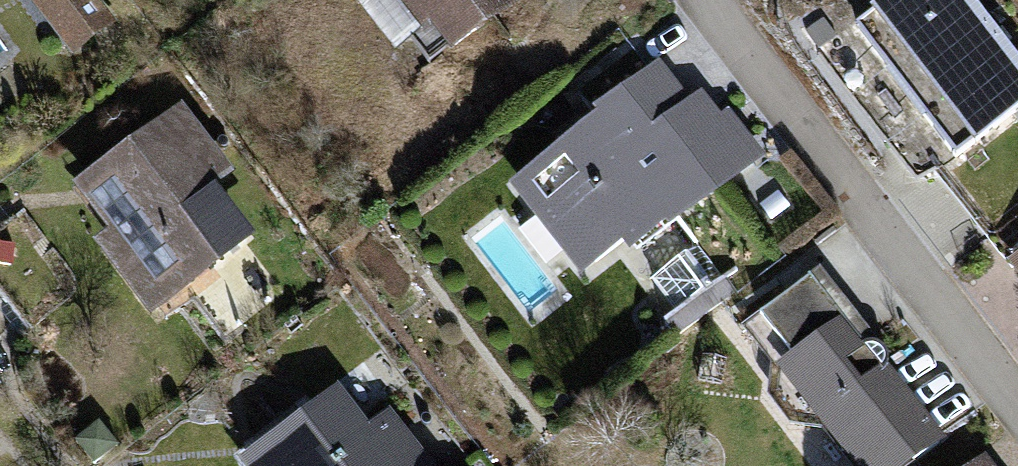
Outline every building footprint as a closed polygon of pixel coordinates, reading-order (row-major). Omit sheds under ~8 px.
[(88,0),(36,0),(73,48),(106,23),(88,0)] [(397,44),(430,18),(453,47),(512,1),(511,0),(363,0),(397,44)] [(857,26),(894,73),(905,65),(934,103),(923,111),(956,154),(1017,107),(1017,71),(963,0),(891,0),(857,26)] [(613,116),(525,184),(574,247),(615,215),(634,239),(670,211),(674,217),(749,158),(722,123),(712,131),(700,116),(703,113),(698,107),(686,116),(654,75),(609,111),(613,116)] [(141,167),(98,200),(120,229),(126,225),(131,232),(111,247),(155,304),(241,238),(208,196),(202,200),(195,190),(217,173),(177,121),(132,156),(141,167)] [(733,292),(699,246),(653,280),(677,312),(664,322),(674,336),(733,292)] [(761,316),(794,360),(778,374),(778,396),(794,418),(815,420),(823,416),(862,465),(881,465),(902,449),(913,463),(939,442),(884,373),(889,363),(884,349),(875,343),(863,345),(810,278),(761,316)] [(286,440),(295,451),(276,465),(416,465),(386,428),(365,444),(333,403),(286,440)]
